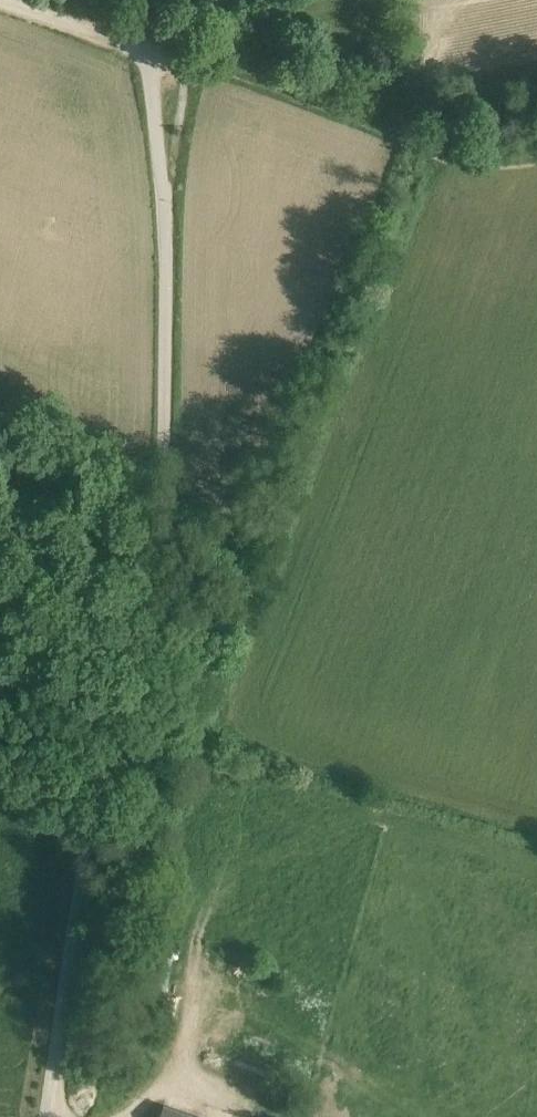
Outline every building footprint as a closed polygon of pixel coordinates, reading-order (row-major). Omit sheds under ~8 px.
[(160,1116),(198,1116),(164,1105),(160,1116)]
